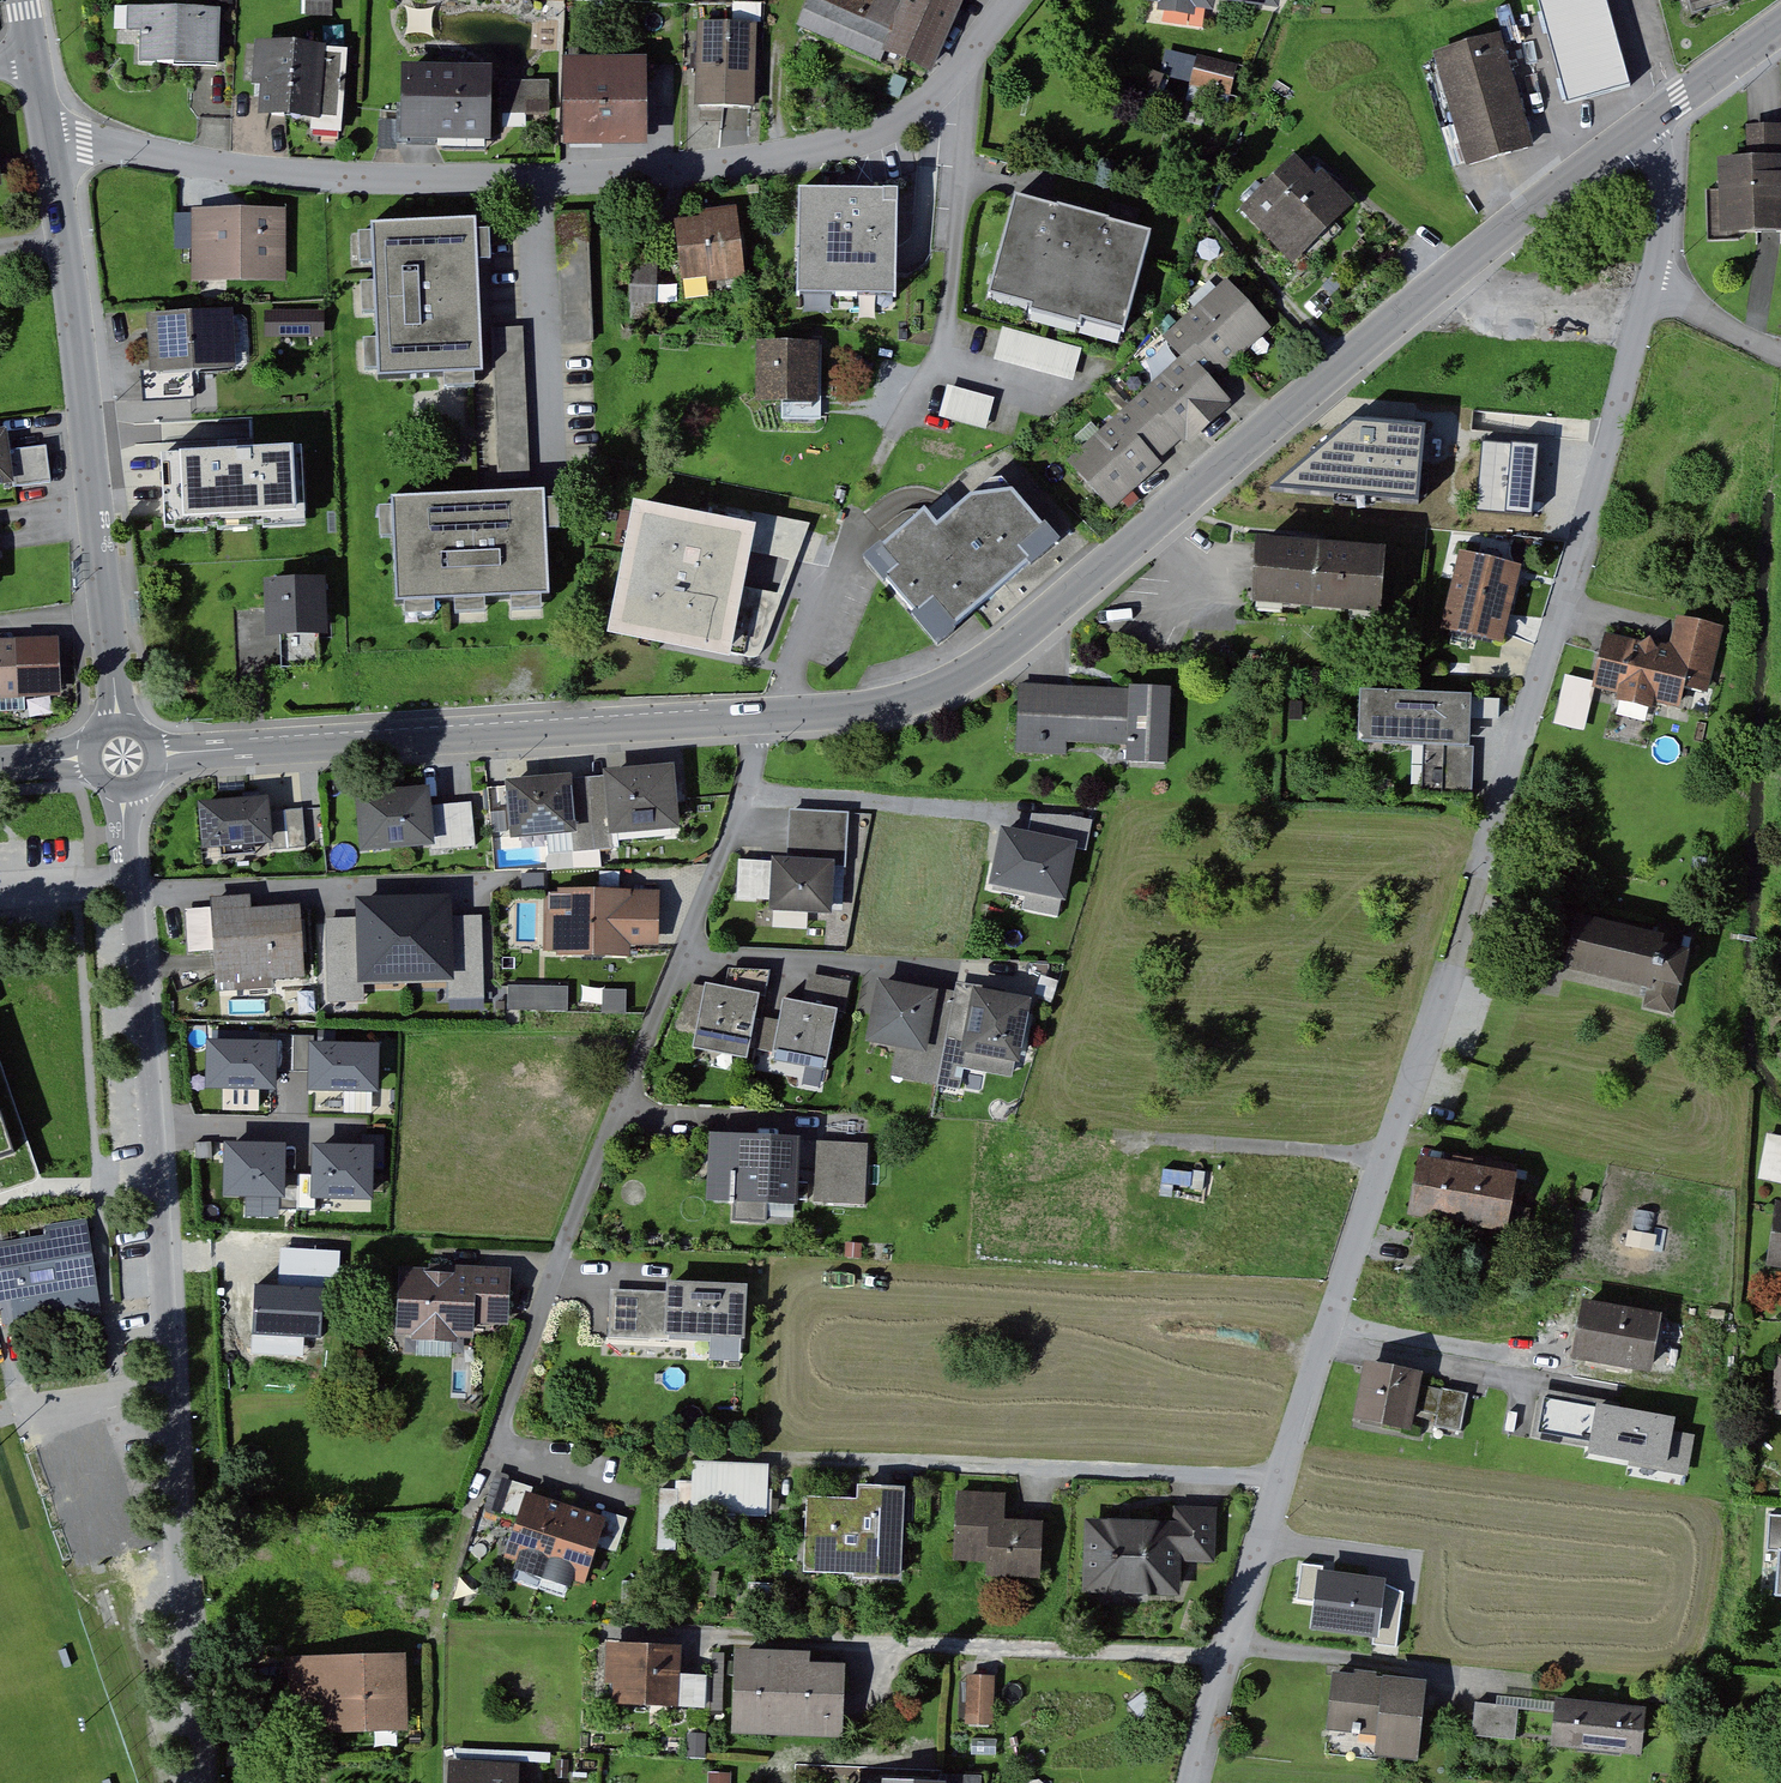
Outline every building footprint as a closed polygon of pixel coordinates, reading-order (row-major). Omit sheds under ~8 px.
[(313,15),(339,16),(339,0),(313,0),(313,15)] [(806,25),(887,62),(891,53),(940,75),(975,0),(818,0),(806,25)] [(1152,5),(1226,15),(1228,0),(1282,8),(1283,0),(1153,0),(1152,5)] [(1569,91),(1648,69),(1628,0),(1544,0),(1569,91)] [(228,10),(135,6),(134,30),(147,30),(146,64),(213,67),(226,67),(228,10)] [(765,24),(704,22),(701,107),(742,108),(762,109),(765,24)] [(1511,34),(1442,53),(1474,166),(1543,147),(1511,34)] [(348,133),(354,49),(261,43),(258,86),(268,86),(266,115),(318,118),(317,131),(348,133)] [(1198,55),(1190,77),(1223,89),(1231,66),(1198,55)] [(656,58),(569,59),(570,147),(657,146),(656,58)] [(407,66),(407,142),(416,142),(498,142),(498,67),(407,66)] [(1780,230),(1780,127),(1758,128),(1760,162),(1730,163),(1731,187),(1733,233),(1745,232),(1780,230)] [(1304,159),(1249,211),(1302,266),(1357,214),(1304,159)] [(875,186),(898,186),(898,169),(875,169),(875,186)] [(1731,187),(1713,188),(1715,240),(1746,239),(1745,232),(1733,233),(1731,187)] [(905,193),(807,192),(806,297),(904,298),(905,261),(905,193)] [(1157,235),(1023,198),(996,297),(1129,334),(1157,235)] [(708,217),(681,221),(689,280),(716,276),(717,282),(752,277),(742,206),(707,211),(708,217)] [(219,209),(199,209),(199,281),(291,281),(291,209),(219,209)] [(594,213),(563,214),(569,342),(600,341),(594,213)] [(364,269),(373,269),(370,217),(360,218),(364,269)] [(386,379),(489,374),(481,223),(378,228),(386,379)] [(631,299),(658,301),(660,268),(633,267),(631,299)] [(1234,280),(1170,337),(1214,387),(1279,330),(1234,280)] [(154,338),(156,373),(242,368),(238,310),(153,316),(154,338)] [(377,361),(377,327),(365,327),(366,361),(377,361)] [(529,327),(498,328),(505,482),(536,481),(529,327)] [(1088,349),(1011,328),(1002,358),(1079,380),(1088,349)] [(827,343),(764,343),(764,402),(827,402),(827,343)] [(1189,360),(1074,461),(1117,510),(1232,409),(1189,360)] [(1000,399),(955,386),(947,416),(992,428),(1000,399)] [(1441,428),(1359,419),(1278,491),(1435,505),(1441,428)] [(479,476),(499,475),(496,423),(477,424),(479,476)] [(19,486),(11,431),(0,432),(0,489),(19,486)] [(348,431),(207,443),(214,525),(355,513),(348,431)] [(1548,447),(1490,442),(1484,512),(1543,517),(1544,506),(1548,447)] [(876,564),(945,645),(1082,529),(1012,448),(876,564)] [(552,495),(400,502),(405,605),(557,597),(552,495)] [(772,527),(644,502),(617,636),(745,661),(772,527)] [(1389,554),(1271,545),(1268,581),(1266,604),(1385,613),(1389,554)] [(1530,560),(1475,546),(1454,629),(1509,643),(1514,623),(1530,560)] [(331,579),(271,581),(272,638),(333,636),(331,579)] [(146,624),(144,597),(137,598),(139,625),(146,624)] [(1617,631),(1602,686),(1685,707),(1692,680),(1712,685),(1727,626),(1683,615),(1678,632),(1675,646),(1617,631)] [(66,699),(63,639),(0,642),(0,702),(66,699)] [(1602,680),(1573,673),(1562,721),(1591,728),(1602,680)] [(1053,686),(1025,685),(1022,743),(1169,751),(1173,693),(1053,686)] [(1371,695),(1369,745),(1429,746),(1428,791),(1480,792),(1482,698),(1371,695)] [(682,761),(612,767),(612,774),(617,831),(626,831),(687,826),(682,761)] [(580,772),(512,777),(517,836),(552,833),(584,831),(580,777),(580,772)] [(612,774),(580,777),(584,831),(552,833),(554,852),(627,846),(626,831),(617,831),(612,774)] [(432,793),(368,798),(372,846),(437,842),(434,807),(432,793)] [(270,800),(209,805),(212,844),(274,839),(271,811),(270,800)] [(455,806),(434,807),(437,842),(480,839),(477,804),(455,806)] [(290,809),(271,811),(274,839),(274,849),(311,846),(309,808),(290,809)] [(779,861),(779,913),(843,913),(843,866),(855,866),(855,813),(796,813),(796,836),(796,861),(779,861)] [(1081,837),(1007,823),(997,876),(1071,891),(1081,837)] [(669,886),(565,887),(565,891),(551,891),(551,950),(564,950),(564,953),(634,953),(634,941),(669,941),(669,886)] [(463,899),(365,901),(367,989),(465,986),(463,899)] [(210,906),(187,907),(189,952),(213,951),(210,906)] [(301,977),(296,907),(218,913),(222,957),(224,983),(301,977)] [(1573,972),(1653,990),(1649,1007),(1682,1015),(1688,990),(1696,992),(1705,955),(1697,953),(1702,933),(1668,925),(1666,936),(1586,917),(1573,972)] [(774,974),(733,964),(726,993),(711,989),(699,1043),(755,1056),(774,974)] [(856,985),(815,975),(808,1004),(793,1000),(780,1054),(837,1067),(856,985)] [(949,986),(886,975),(874,1040),(903,1045),(937,1051),(949,986)] [(898,1074),(967,1087),(971,1067),(1020,1076),(1023,1059),(970,1049),(981,987),(1014,993),(1015,988),(964,979),(963,989),(949,986),(937,1051),(903,1045),(898,1074)] [(509,981),(509,1007),(571,1008),(571,982),(509,981)] [(1014,993),(981,987),(970,1049),(1023,1059),(1029,1060),(1041,998),(1014,993)] [(287,1044),(215,1042),(214,1093),(286,1094),(287,1044)] [(389,1046),(318,1044),(317,1095),(388,1097),(389,1046)] [(44,1187),(0,1056),(0,1202),(44,1187)] [(804,1139),(721,1138),(719,1209),(802,1210),(804,1139)] [(871,1143),(824,1141),(823,1201),(870,1202),(871,1143)] [(295,1145),(232,1144),(231,1200),(294,1201),(295,1145)] [(382,1147),(322,1146),(321,1202),(381,1203),(382,1147)] [(1527,1166),(1464,1155),(1463,1163),(1430,1157),(1421,1213),(1516,1229),(1517,1223),(1520,1205),(1527,1166)] [(1236,1168),(1164,1157),(1153,1229),(1226,1239),(1236,1168)] [(1533,1226),(1536,1208),(1520,1205),(1517,1223),(1533,1226)] [(94,1226),(17,1237),(30,1321),(106,1310),(94,1226)] [(299,1246),(297,1274),(334,1278),(337,1249),(299,1246)] [(516,1268),(406,1263),(403,1331),(417,1332),(417,1338),(459,1340),(460,1336),(481,1337),(482,1320),(513,1321),(515,1279),(516,1268)] [(635,1298),(615,1297),(615,1336),(677,1339),(676,1331),(748,1337),(751,1288),(676,1284),(676,1309),(660,1308),(661,1299),(635,1298)] [(1671,1314),(1595,1301),(1586,1356),(1662,1369),(1671,1314)] [(1428,1372),(1375,1363),(1366,1415),(1418,1424),(1428,1372)] [(1477,1393),(1449,1388),(1442,1425),(1470,1430),(1477,1393)] [(1685,1416),(1608,1401),(1597,1453),(1694,1472),(1702,1434),(1682,1430),(1685,1416)] [(111,1425),(53,1445),(96,1567),(154,1546),(111,1425)] [(773,1459),(701,1459),(701,1514),(773,1514),(773,1459)] [(500,1507),(514,1512),(525,1483),(511,1478),(500,1507)] [(864,1495),(819,1496),(819,1573),(909,1572),(908,1482),(864,1482),(864,1495)] [(614,1513),(538,1487),(515,1552),(591,1578),(614,1513)] [(1013,1490),(965,1491),(966,1549),(997,1548),(998,1574),(1047,1574),(1046,1517),(1038,1517),(1013,1517),(1013,1490)] [(1181,1522),(1092,1520),(1091,1592),(1189,1594),(1190,1561),(1224,1561),(1225,1507),(1202,1507),(1181,1506),(1181,1522)] [(1313,1608),(1315,1565),(1301,1564),(1299,1607),(1313,1608)] [(1397,1576),(1329,1568),(1322,1629),(1390,1637),(1397,1576)] [(685,1638),(613,1639),(613,1697),(685,1696),(685,1638)] [(412,1648),(296,1653),(297,1675),(298,1693),(332,1692),(333,1725),(415,1722),(412,1648)] [(819,1650),(744,1648),(741,1732),(851,1736),(854,1662),(818,1661),(819,1650)] [(1002,1673),(975,1673),(974,1719),(1001,1720),(1002,1673)] [(1341,1725),(1392,1731),(1389,1753),(1425,1757),(1433,1684),(1346,1675),(1341,1725)] [(1654,1708),(1570,1699),(1565,1744),(1650,1753),(1654,1708)] [(1525,1707),(1485,1702),(1482,1731),(1522,1735),(1525,1707)] [(456,1757),(456,1782),(524,1782),(524,1758),(456,1757)] [(982,1772),(949,1772),(949,1782),(982,1782),(982,1772)]
